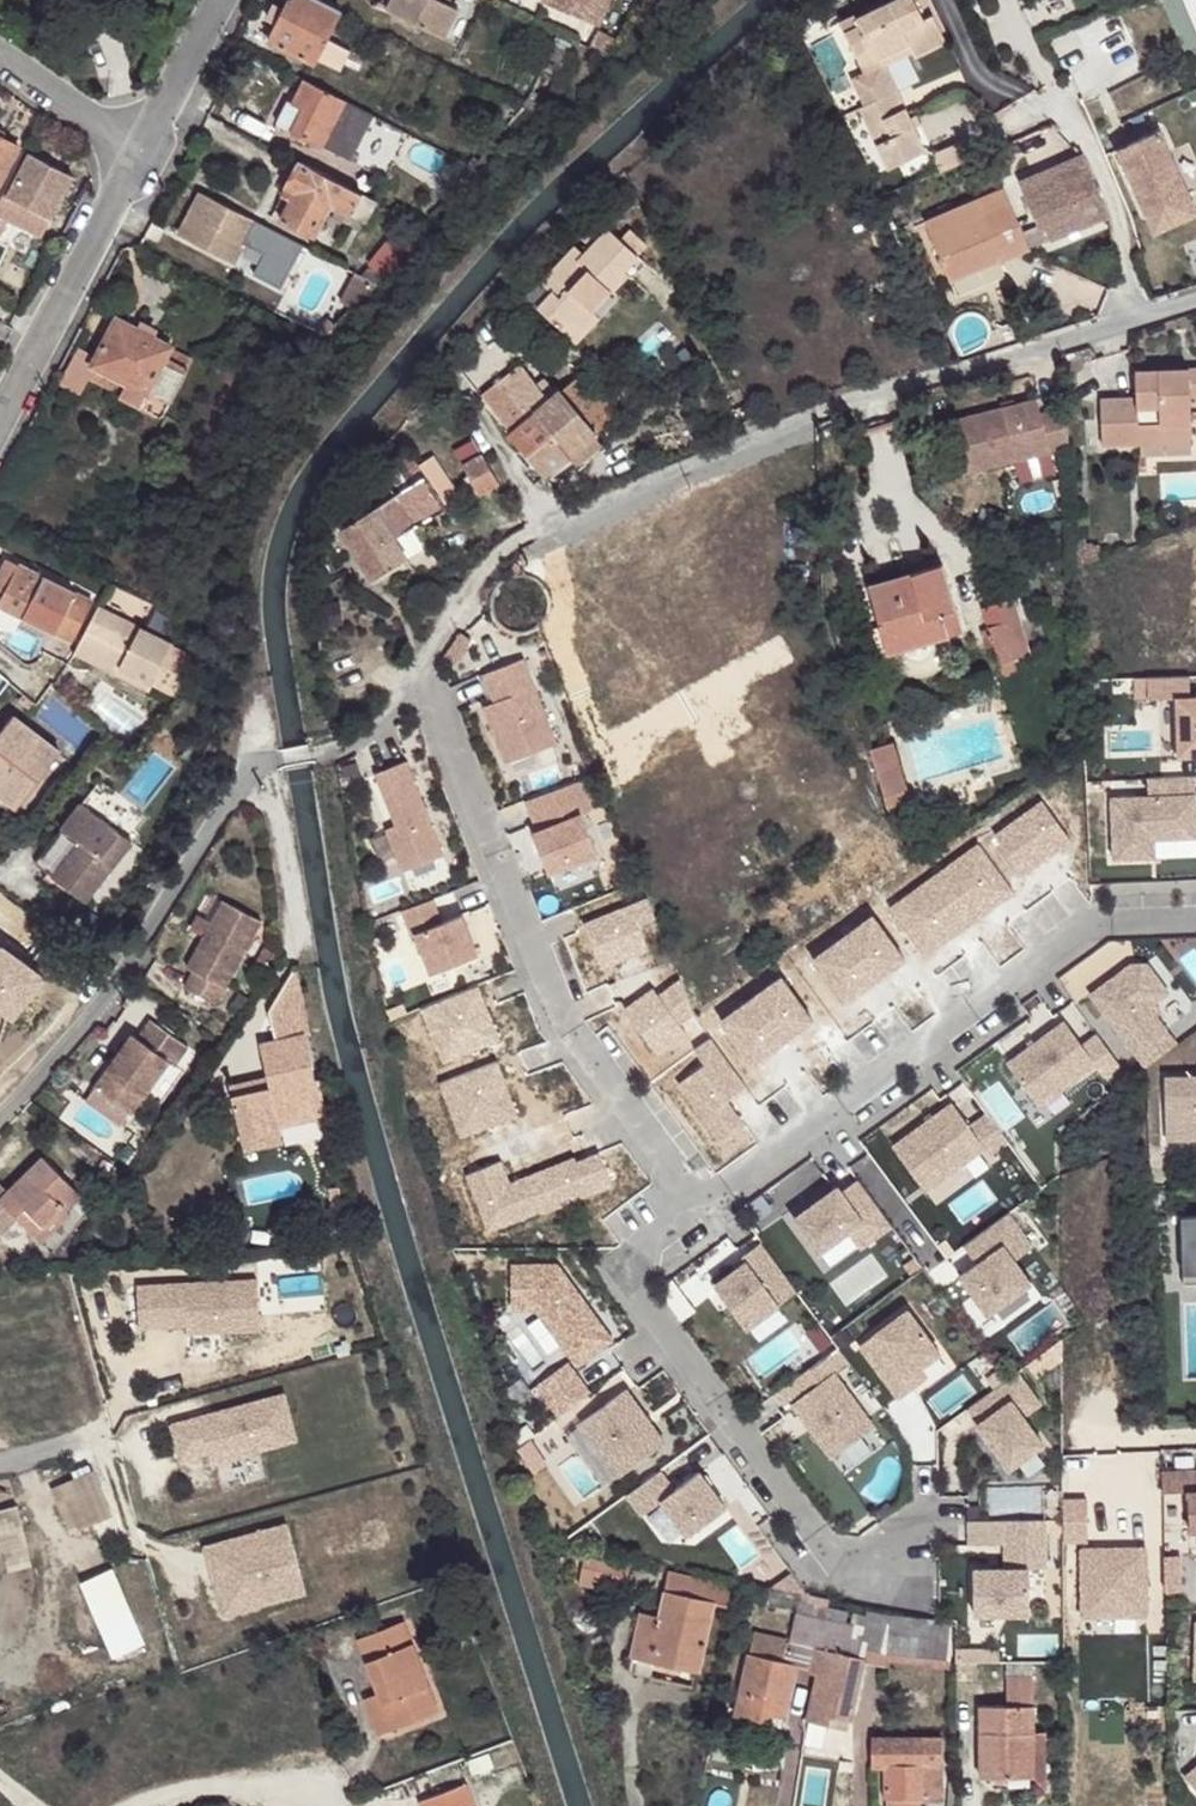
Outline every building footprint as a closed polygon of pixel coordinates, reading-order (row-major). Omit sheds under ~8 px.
[(285,10),(275,4),(267,19),(278,24),(269,40),(314,62),(316,58),(340,71),(350,49),(327,37),(340,11),(340,10),(321,0),(289,0),(285,10)] [(381,6),(387,8),(391,0),(384,0),(381,6)] [(387,8),(444,36),(458,8),(447,3),(449,0),(391,0),(387,8)] [(553,9),(600,30),(613,0),(557,0),(553,9)] [(930,14),(921,18),(913,0),(890,0),(856,16),(854,13),(839,20),(863,71),(852,76),(864,102),(895,88),(883,62),(911,49),(914,55),(943,41),(930,14)] [(924,0),(913,0),(921,18),(930,14),(924,0)] [(1178,47),(1195,41),(1195,38),(1184,0),(1163,0),(1178,47)] [(595,41),(591,49),(606,57),(617,38),(605,32),(595,41)] [(542,69),(565,80),(576,57),(553,46),(542,69)] [(1186,53),(1195,75),(1195,49),(1186,53)] [(277,122),(292,130),(300,135),(298,139),(306,143),(308,138),(350,161),(374,116),(305,79),(293,102),(288,100),(277,122)] [(864,102),(858,105),(886,165),(923,149),(895,88),(864,102)] [(529,98),(526,104),(544,113),(550,108),(529,98)] [(1119,148),(1116,150),(1146,216),(1190,196),(1183,180),(1193,175),(1189,166),(1179,171),(1160,129),(1132,142),(1119,148)] [(1116,141),(1119,148),(1132,142),(1129,136),(1116,141)] [(18,147),(0,137),(0,180),(18,147)] [(941,171),(976,156),(969,138),(934,153),(941,171)] [(0,200),(0,232),(8,216),(36,231),(41,221),(47,225),(54,212),(70,181),(73,175),(57,167),(46,161),(30,153),(7,198),(2,195),(0,200)] [(1109,216),(1083,155),(1019,182),(1040,231),(1046,229),(1051,240),(1109,216)] [(50,156),(46,161),(57,167),(60,162),(50,156)] [(296,191),(280,220),(312,237),(329,205),(365,224),(377,203),(377,202),(300,161),(287,186),(296,191)] [(76,184),(70,181),(54,212),(60,215),(76,184)] [(952,280),(1028,247),(1003,187),(926,220),(952,280)] [(202,193),(180,235),(233,263),(242,244),(245,239),(255,221),(202,193)] [(1146,216),(1154,233),(1195,214),(1195,209),(1190,196),(1146,216)] [(301,246),(255,221),(242,244),(265,256),(256,274),(279,286),(301,246)] [(574,246),(541,283),(552,293),(538,308),(576,342),(600,316),(593,310),(579,297),(597,278),(611,290),(627,273),(623,270),(637,255),(607,228),(583,254),(574,246)] [(1045,242),(1051,240),(1046,229),(1040,231),(1045,242)] [(368,266),(380,279),(410,250),(404,244),(395,235),(368,266)] [(404,244),(410,250),(415,244),(409,238),(404,244)] [(644,262),(637,255),(623,270),(627,273),(631,277),(644,262)] [(380,279),(368,266),(360,276),(376,284),(380,279)] [(375,287),(349,276),(343,304),(357,310),(375,287)] [(579,297),(593,310),(611,290),(597,278),(579,297)] [(340,321),(330,310),(311,331),(324,338),(340,321)] [(117,318),(93,363),(126,381),(150,394),(143,408),(161,418),(193,358),(117,318)] [(482,395),(511,432),(533,413),(549,400),(521,364),(482,395)] [(1190,396),(1195,396),(1195,369),(1135,371),(1136,398),(1100,399),(1102,444),(1139,442),(1139,436),(1191,434),(1190,396)] [(549,400),(533,413),(568,455),(595,434),(616,416),(581,374),(549,400)] [(126,381),(119,395),(143,408),(150,394),(126,381)] [(1036,399),(951,421),(964,472),(1068,446),(1067,407),(1040,413),(1036,399)] [(511,432),(508,434),(543,475),(568,455),(533,413),(511,432)] [(464,465),(482,454),(463,420),(446,430),(464,465)] [(595,434),(568,455),(575,463),(602,443),(595,434)] [(396,492),(416,525),(445,505),(442,502),(457,492),(433,456),(418,466),(407,450),(380,468),(383,471),(389,482),(396,492)] [(498,482),(482,454),(464,465),(478,493),(498,482)] [(383,471),(373,477),(379,488),(389,482),(383,471)] [(367,510),(340,528),(372,579),(426,545),(414,526),(416,525),(396,492),(384,500),(377,488),(360,499),(367,510)] [(1074,541),(1075,566),(1100,557),(1099,546),(1085,547),(1085,540),(1074,541)] [(921,570),(869,585),(888,652),(902,648),(904,653),(908,658),(917,661),(924,660),(931,655),(934,646),(933,640),(961,631),(940,555),(918,561),(921,570)] [(4,591),(0,600),(0,603),(73,640),(93,602),(44,577),(43,580),(17,567),(18,564),(7,558),(0,572),(0,589),(4,591)] [(511,569),(515,571),(525,571),(515,562),(511,569)] [(18,564),(17,567),(43,580),(44,577),(18,564)] [(902,648),(888,652),(869,585),(854,589),(878,671),(895,666),(905,673),(912,675),(919,676),(926,675),(931,673),(940,666),(946,656),(948,644),(948,635),(933,640),(934,646),(931,655),(924,660),(917,661),(908,658),(904,653),(902,648)] [(1013,658),(1030,653),(1015,605),(985,614),(989,628),(981,630),(986,647),(994,644),(1003,673),(1016,669),(1013,658)] [(80,644),(75,653),(117,674),(121,668),(153,684),(172,646),(173,645),(98,607),(80,644)] [(172,646),(153,684),(176,696),(198,659),(172,646)] [(556,743),(523,658),(484,673),(495,701),(484,706),(506,763),(556,743)] [(153,684),(121,668),(117,674),(149,690),(153,684)] [(1134,676),(1135,697),(1177,696),(1179,754),(1195,753),(1195,695),(1190,695),(1189,674),(1134,676)] [(17,701),(26,707),(31,700),(23,694),(17,701)] [(6,781),(0,788),(0,794),(17,808),(61,752),(13,716),(0,732),(0,776),(6,781)] [(892,742),(870,748),(887,806),(909,799),(892,742)] [(443,855),(405,761),(375,773),(396,825),(385,830),(402,872),(443,855)] [(1147,776),(1148,794),(1110,795),(1113,857),(1155,855),(1154,838),(1195,835),(1195,799),(1195,774),(1147,776)] [(579,779),(525,800),(538,830),(533,833),(550,872),(598,852),(581,812),(591,807),(579,779)] [(82,802),(36,863),(86,901),(132,840),(82,802)] [(432,899),(402,911),(412,935),(416,934),(432,974),(478,956),(462,914),(442,922),(432,899)] [(263,920),(225,900),(189,968),(195,971),(187,987),(219,1004),(263,920)] [(1132,962),(1091,992),(1134,1051),(1166,1028),(1156,1014),(1150,1006),(1154,1002),(1169,991),(1147,962),(1132,962)] [(329,1129),(327,1116),(320,1077),(316,1078),(306,1036),(310,1034),(297,967),(296,967),(269,1012),(275,1039),(259,1043),(268,1083),(270,1092),(233,1100),(241,1136),(279,1127),(318,1118),(321,1131),(329,1129)] [(1161,1011),(1154,1002),(1150,1006),(1156,1014),(1161,1011)] [(139,1037),(134,1034),(96,1087),(132,1113),(133,1114),(169,1061),(176,1066),(189,1046),(151,1019),(139,1037)] [(1065,1020),(1008,1062),(1039,1104),(1095,1063),(1104,1075),(1120,1063),(1098,1034),(1083,1044),(1065,1020)] [(1165,1076),(1167,1140),(1195,1139),(1195,1076),(1165,1076)] [(231,1091),(233,1100),(270,1092),(268,1083),(231,1091)] [(952,1101),(893,1144),(926,1189),(985,1145),(990,1153),(1007,1140),(985,1112),(969,1124),(952,1101)] [(241,1136),(245,1153),(283,1145),(279,1127),(241,1136)] [(2,1234),(18,1218),(36,1236),(65,1207),(67,1208),(81,1194),(43,1156),(8,1191),(0,1183),(0,1232),(2,1234)] [(838,1186),(795,1217),(819,1250),(848,1230),(860,1248),(892,1224),(858,1178),(842,1191),(838,1186)] [(976,1262),(959,1275),(988,1313),(1048,1269),(1031,1246),(1050,1232),(1025,1199),(963,1244),(976,1262)] [(67,1208),(65,1207),(36,1236),(42,1242),(72,1213),(67,1208)] [(1180,1215),(1182,1283),(1195,1283),(1195,1215),(1180,1215)] [(944,1238),(936,1243),(946,1257),(953,1251),(944,1238)] [(797,1290),(762,1242),(743,1256),(746,1261),(735,1269),(714,1284),(746,1327),(797,1290)] [(743,1256),(732,1264),(735,1269),(746,1261),(743,1256)] [(915,1257),(904,1265),(912,1276),(923,1267),(915,1257)] [(562,1269),(517,1268),(516,1299),(540,1300),(540,1309),(541,1309),(547,1317),(567,1347),(579,1364),(595,1353),(597,1355),(614,1343),(562,1269)] [(256,1278),(140,1282),(140,1323),(187,1320),(187,1328),(256,1326),(256,1278)] [(540,1300),(516,1299),(516,1309),(540,1309),(540,1300)] [(908,1309),(859,1344),(898,1397),(915,1385),(907,1375),(920,1366),(940,1352),(908,1309)] [(547,1317),(531,1328),(552,1358),(567,1347),(547,1317)] [(1056,1343),(1023,1367),(1033,1381),(1057,1364),(1056,1343)] [(874,1427),(824,1359),(819,1364),(796,1379),(807,1394),(792,1405),(832,1459),(874,1427)] [(569,1363),(538,1385),(560,1416),(592,1395),(569,1363)] [(920,1366),(907,1375),(915,1385),(927,1376),(920,1366)] [(1013,1374),(965,1410),(976,1425),(974,1427),(1005,1471),(1040,1446),(1019,1418),(1036,1405),(1013,1374)] [(621,1476),(665,1443),(625,1390),(581,1423),(621,1476)] [(283,1391),(172,1420),(181,1455),(209,1447),(212,1459),(294,1435),(283,1391)] [(1162,1470),(1163,1491),(1188,1490),(1190,1530),(1195,1530),(1195,1469),(1162,1470)] [(661,1470),(628,1494),(643,1514),(664,1500),(689,1535),(726,1508),(700,1471),(676,1489),(661,1470)] [(980,1505),(969,1505),(968,1520),(980,1519),(980,1505)] [(1042,1519),(1002,1520),(1003,1567),(971,1567),(971,1612),(1026,1612),(1026,1567),(1043,1566),(1043,1531),(1042,1519)] [(1059,1519),(1042,1519),(1043,1531),(1060,1531),(1059,1519)] [(285,1521),(205,1544),(223,1611),(303,1589),(285,1521)] [(630,1560),(586,1551),(584,1558),(599,1562),(595,1580),(625,1587),(630,1560)] [(1181,1577),(1180,1554),(1164,1554),(1165,1578),(1181,1577)] [(599,1562),(584,1558),(577,1591),(592,1594),(595,1580),(599,1562)] [(123,1584),(137,1638),(203,1621),(189,1567),(123,1584)] [(640,1613),(631,1658),(653,1662),(697,1671),(713,1602),(726,1605),(731,1585),(667,1571),(659,1617),(640,1613)] [(1181,1586),(1181,1577),(1165,1578),(1165,1586),(1181,1586)] [(746,1582),(735,1579),(733,1591),(743,1593),(746,1582)] [(822,1617),(825,1598),(801,1593),(789,1639),(788,1648),(752,1640),(736,1715),(767,1721),(768,1713),(785,1717),(795,1663),(811,1665),(810,1671),(817,1672),(808,1718),(829,1722),(831,1713),(851,1717),(863,1656),(857,1655),(858,1648),(863,1624),(822,1617)] [(912,1619),(825,1598),(822,1617),(863,1624),(858,1648),(886,1654),(888,1633),(910,1635),(912,1619)] [(954,1624),(912,1619),(910,1635),(888,1633),(886,1654),(934,1658),(936,1638),(952,1639),(954,1624)] [(378,1692),(392,1729),(439,1711),(404,1620),(357,1638),(378,1692)] [(789,1639),(754,1631),(752,1640),(788,1648),(789,1639)] [(952,1639),(936,1638),(934,1658),(950,1660),(952,1639)] [(1003,1649),(972,1649),(972,1662),(1003,1662),(1003,1649)] [(653,1662),(631,1658),(629,1670),(631,1674),(649,1678),(653,1662)] [(1008,1677),(1008,1707),(1032,1707),(1032,1677),(1008,1677)] [(363,1698),(377,1735),(392,1729),(378,1692),(363,1698)] [(979,1708),(980,1775),(1033,1775),(1032,1734),(1032,1707),(979,1708)] [(785,1717),(768,1713),(767,1721),(766,1724),(783,1727),(785,1717)] [(1032,1734),(1033,1775),(1045,1786),(1044,1733),(1032,1734)] [(874,1739),(873,1768),(887,1768),(886,1805),(924,1805),(922,1805),(922,1801),(941,1801),(942,1768),(943,1768),(944,1741),(874,1739)] [(731,1750),(711,1746),(709,1757),(729,1762),(731,1750)] [(1183,1774),(1195,1788),(1195,1763),(1183,1774)] [(949,1779),(946,1805),(955,1805),(957,1780),(949,1779)] [(466,1783),(419,1801),(421,1805),(475,1805),(466,1783)]
